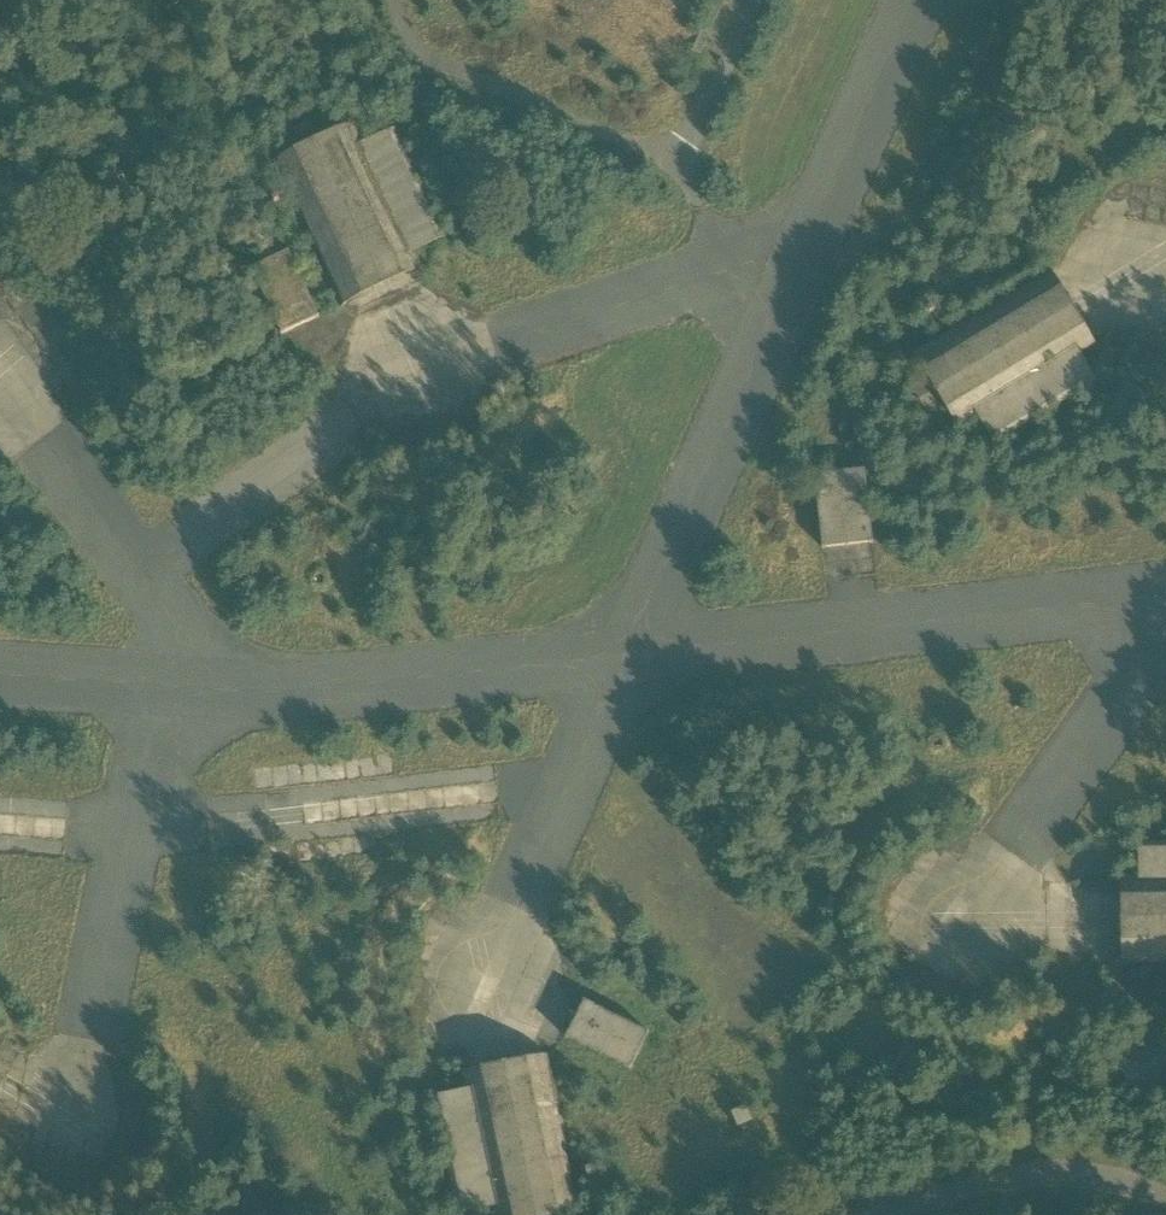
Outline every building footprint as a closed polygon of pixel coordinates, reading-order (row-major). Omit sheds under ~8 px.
[(273,155),(342,299),(450,247),(391,124),(359,139),(349,119),(327,129),(319,114),(288,129),(295,145),(273,155)] [(247,265),(278,330),(317,311),(286,246),(247,265)] [(974,416),(990,444),(1091,382),(1076,357),(1093,347),(1046,271),(911,354),(925,377),(904,389),(923,419),(939,409),(951,430),(974,416)] [(812,471),(820,546),(871,540),(862,465),(812,471)] [(1119,963),(1165,961),(1165,842),(1138,843),(1139,876),(1117,877),(1119,956),(1119,963)] [(571,1030),(632,1058),(646,1026),(585,999),(571,1030)] [(583,1211),(547,1052),(464,1070),(468,1086),(438,1092),(464,1208),(493,1201),(496,1214),(565,1214),(583,1211)]
